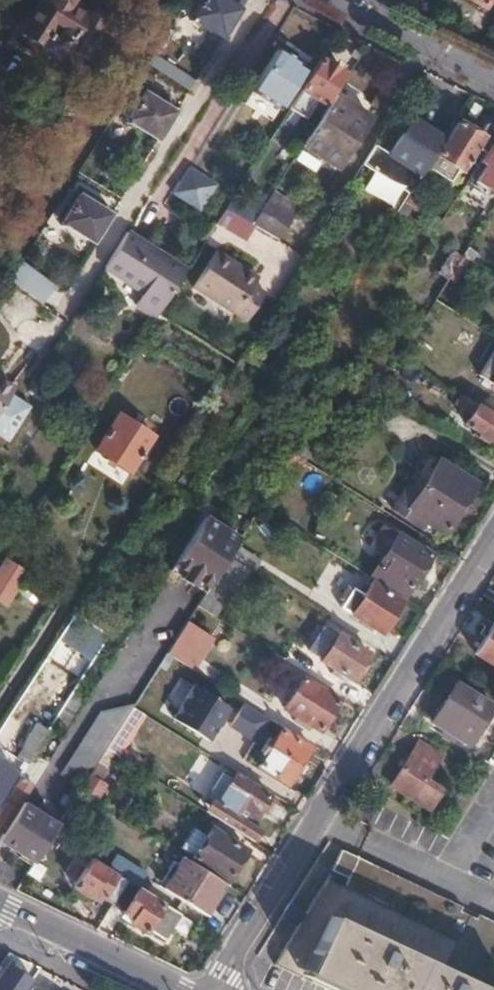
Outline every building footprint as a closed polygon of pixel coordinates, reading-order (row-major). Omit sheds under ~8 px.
[(73,1),(74,0),(41,0),(20,32),(42,46),(46,40),(64,50),(66,47),(83,58),(102,28),(82,16),(69,8),(73,1)] [(180,11),(191,17),(201,0),(187,0),(180,11)] [(191,17),(190,19),(221,38),(240,9),(225,0),(201,0),(191,17)] [(85,9),(73,1),(69,8),(82,16),(85,9)] [(150,69),(192,87),(209,50),(166,32),(150,69)] [(279,48),(252,91),(279,108),(303,68),(296,63),(297,61),(279,48)] [(321,58),(289,108),(305,118),(317,99),(324,104),(344,73),(321,58)] [(125,119),(157,140),(174,111),(143,91),(125,119)] [(363,129),(327,107),(295,158),(330,179),(363,129)] [(427,166),(445,138),(412,117),(389,152),(376,143),(364,162),(411,192),(421,176),(427,166)] [(427,166),(451,181),(458,169),(462,171),(477,148),(486,153),(493,141),(493,129),(485,123),(479,133),(457,119),(445,138),(427,166)] [(486,153),(470,178),(475,180),(493,150),(493,141),(486,153)] [(475,180),(493,193),(493,150),(475,180)] [(188,167),(172,193),(199,210),(215,185),(188,167)] [(59,223),(91,242),(109,213),(78,194),(59,223)] [(272,194),(268,200),(293,215),(297,209),(272,194)] [(268,200),(252,225),(278,240),(293,215),(268,200)] [(128,231),(105,269),(143,293),(134,307),(155,321),(158,315),(187,269),(128,231)] [(236,279),(241,271),(214,255),(191,291),(245,324),(264,295),(252,288),(236,279)] [(462,257),(457,264),(465,268),(469,261),(462,257)] [(19,266),(9,281),(48,309),(58,295),(19,266)] [(256,280),(241,271),(236,279),(252,288),(256,280)] [(479,376),(493,386),(493,352),(479,376)] [(14,388),(0,379),(0,412),(14,388)] [(455,404),(470,413),(465,423),(493,442),(493,416),(461,395),(455,404)] [(119,414),(97,449),(132,471),(154,437),(119,414)] [(428,454),(396,504),(407,510),(401,518),(419,529),(425,521),(444,533),(475,484),(448,466),(428,454)] [(204,516),(180,554),(173,565),(185,573),(181,579),(193,587),(197,580),(209,588),(228,557),(237,544),(240,539),(222,528),(204,516)] [(369,548),(382,556),(395,534),(383,526),(369,548)] [(382,556),(369,577),(401,597),(428,554),(395,534),(382,556)] [(261,560),(237,544),(228,557),(247,569),(253,572),(261,560)] [(209,588),(205,595),(197,607),(212,616),(230,588),(234,590),(247,569),(228,557),(209,588)] [(0,566),(0,604),(5,608),(25,576),(28,572),(5,558),(0,566)] [(173,565),(169,572),(181,579),(185,573),(173,565)] [(197,580),(193,587),(205,595),(209,588),(197,580)] [(352,588),(340,607),(380,632),(400,600),(370,582),(362,595),(352,588)] [(74,614),(58,640),(89,660),(106,634),(74,614)] [(475,653),(493,665),(493,622),(475,653)] [(186,623),(167,654),(192,670),(211,640),(186,623)] [(322,626),(308,649),(321,657),(320,660),(351,680),(366,654),(322,626)] [(302,677),(283,708),(320,732),(339,701),(302,677)] [(456,684),(434,720),(470,743),(492,707),(456,684)] [(173,718),(209,740),(229,708),(193,685),(173,718)] [(86,696),(75,689),(51,727),(62,733),(86,696)] [(66,764),(102,756),(107,749),(133,707),(140,696),(105,705),(66,764)] [(230,725),(255,741),(270,718),(244,702),(230,725)] [(107,749),(114,754),(118,757),(145,715),(133,707),(107,749)] [(18,758),(27,764),(33,755),(49,730),(36,722),(22,745),(24,748),(18,758)] [(281,729),(259,765),(288,783),(310,748),(281,729)] [(419,742),(392,784),(430,808),(440,791),(423,780),(439,755),(419,742)] [(102,756),(79,793),(95,802),(106,784),(101,781),(107,770),(105,768),(114,754),(107,749),(102,756)] [(0,807),(0,832),(2,833),(26,795),(47,763),(33,755),(27,764),(0,807)] [(13,775),(0,767),(0,795),(13,775)] [(216,807),(210,816),(253,843),(260,830),(251,824),(261,807),(267,811),(274,800),(223,769),(204,800),(209,803),(216,807)] [(0,837),(0,844),(9,850),(38,802),(26,795),(2,833),(0,837)] [(28,862),(32,864),(52,835),(63,817),(38,802),(9,850),(19,855),(17,858),(27,865),(28,862)] [(210,830),(192,858),(227,880),(245,852),(210,830)] [(332,869),(346,876),(356,856),(352,854),(341,849),(332,869)] [(476,912),(475,917),(461,910),(463,906),(410,881),(356,856),(346,876),(342,886),(327,879),(304,916),(274,963),(329,989),(493,989),(493,921),(476,912)] [(205,915),(225,884),(182,857),(162,888),(205,915)] [(103,898),(113,904),(128,881),(91,858),(72,886),(89,896),(91,892),(102,899),(103,898)] [(128,881),(113,904),(124,911),(122,913),(131,918),(129,923),(144,932),(146,928),(164,939),(180,914),(128,881)] [(100,903),(102,899),(91,892),(89,896),(100,903)] [(30,981),(8,965),(0,978),(0,989),(24,989),(30,981)]
